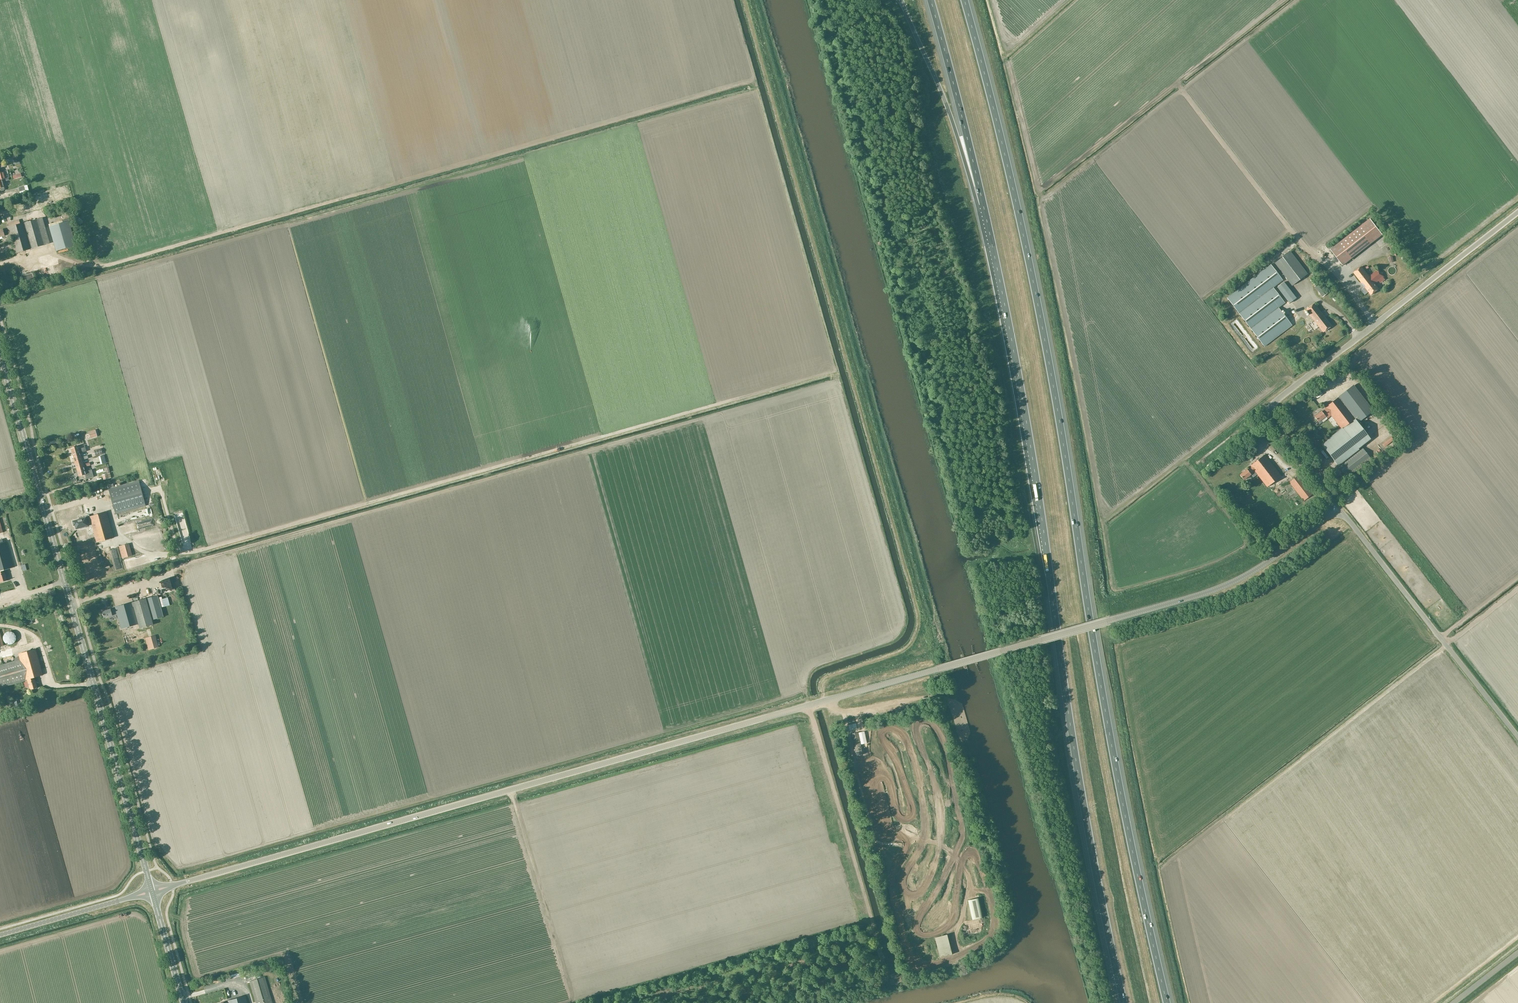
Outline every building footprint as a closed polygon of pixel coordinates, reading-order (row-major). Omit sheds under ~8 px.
[(6,178),(5,174),(8,173),(7,170),(0,172),(0,180),(6,178)] [(3,182),(9,180),(8,178),(6,178),(0,180),(0,189),(0,190),(2,191),(3,190),(4,189),(3,187),(4,187),(3,182)] [(32,249),(49,244),(42,218),(7,228),(8,229),(3,231),(3,229),(0,230),(0,239),(5,238),(4,235),(9,234),(15,253),(32,249)] [(1362,225),(1330,250),(1343,266),(1374,241),(1382,235),(1370,219),(1362,225)] [(75,246),(69,221),(49,227),(56,251),(75,246)] [(1274,263),(1292,286),(1308,274),(1290,251),(1274,263)] [(1264,346),(1292,325),(1278,308),(1285,303),(1273,288),(1283,280),(1271,265),(1227,298),(1264,346)] [(1354,273),(1371,295),(1379,289),(1375,283),(1384,276),(1378,269),(1369,276),(1362,267),(1354,273)] [(1322,297),(1327,293),(1320,283),(1314,287),(1322,297)] [(1323,332),(1331,326),(1313,304),(1306,310),(1323,332)] [(1327,419),(1327,418),(1331,415),(1341,429),(1342,428),(1344,426),(1355,418),(1356,419),(1358,422),(1372,411),(1354,386),(1325,408),(1326,408),(1322,411),(1321,411),(1314,417),(1318,422),(1321,420),(1322,422),(1327,419)] [(1342,429),(1321,445),(1337,465),(1370,439),(1357,422),(1358,422),(1356,419),(1345,427),(1344,426),(1342,428),(1342,429)] [(80,453),(86,451),(85,447),(79,449),(78,446),(70,448),(72,455),(80,453)] [(1361,447),(1337,465),(1347,478),(1371,460),(1361,447)] [(81,457),(80,453),(72,455),(74,462),(82,460),(88,458),(87,456),(81,457)] [(1247,469),(1240,475),(1244,480),(1251,474),(1253,477),(1257,474),(1267,487),(1281,476),(1265,455),(1250,466),(1251,467),(1247,470),(1247,469)] [(82,460),(74,462),(76,469),(84,467),(90,465),(89,463),(83,464),(82,460)] [(85,471),(84,467),(76,469),(78,476),(85,474),(86,479),(93,477),(91,470),(85,471)] [(1304,501),(1312,495),(1297,476),(1289,482),(1304,501)] [(115,514),(146,506),(138,481),(108,489),(115,514)] [(106,512),(89,517),(91,523),(96,542),(113,538),(106,512)] [(85,518),(73,521),(74,525),(75,525),(76,529),(80,528),(80,529),(85,527),(85,526),(88,525),(87,524),(91,523),(89,517),(89,515),(84,516),(85,518)] [(7,580),(4,572),(3,572),(3,570),(13,567),(6,542),(0,543),(0,582),(7,580)] [(122,558),(132,555),(129,544),(119,546),(122,558)] [(151,620),(152,620),(163,616),(157,595),(145,599),(151,620)] [(153,624),(152,620),(151,620),(145,599),(132,602),(115,607),(115,609),(111,610),(110,609),(102,611),(103,618),(112,615),(112,614),(117,613),(121,629),(138,624),(139,628),(153,624)] [(15,635),(13,633),(11,632),(9,632),(7,632),(5,634),(3,638),(3,640),(4,642),(6,644),(9,644),(11,644),(14,643),(15,640),(15,638),(15,635)] [(148,650),(158,647),(155,635),(145,638),(148,650)] [(27,681),(30,690),(37,688),(34,679),(33,680),(33,677),(43,675),(35,649),(18,654),(19,657),(15,658),(16,660),(0,665),(0,687),(25,680),(27,680),(27,681)] [(858,732),(852,733),(857,755),(863,754),(858,732)] [(968,900),(972,919),(983,917),(979,898),(968,900)] [(256,1002),(272,1002),(264,977),(249,981),(256,1002)]
